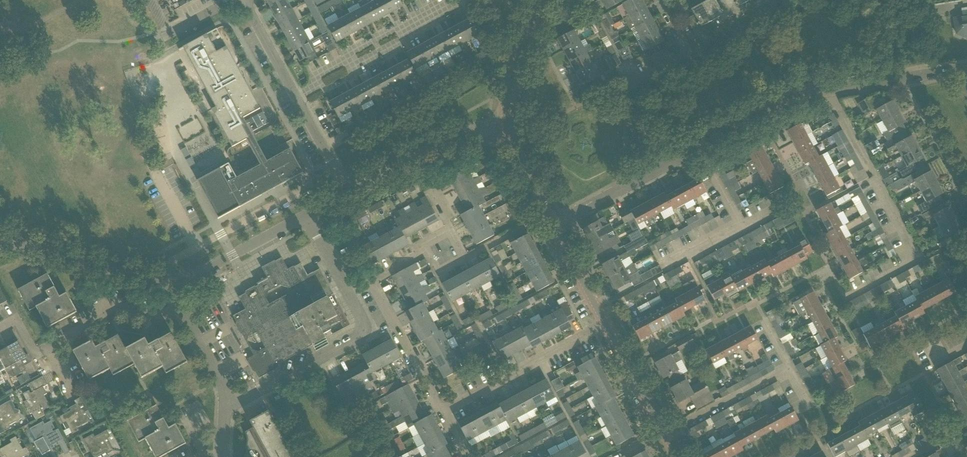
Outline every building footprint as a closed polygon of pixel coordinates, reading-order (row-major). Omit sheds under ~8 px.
[(276,17),(291,9),(285,0),(282,0),(270,7),(276,17)] [(369,24),(380,18),(370,0),(363,0),(358,2),(362,9),(361,9),(369,24)] [(380,18),(391,12),(384,0),(378,0),(372,3),(380,18)] [(391,12),(402,6),(399,0),(384,0),(391,12)] [(606,10),(615,5),(623,1),(623,0),(601,0),(606,10)] [(629,16),(645,7),(641,0),(631,0),(630,1),(622,4),(629,16)] [(722,21),(733,15),(725,0),(722,0),(717,3),(715,0),(708,0),(702,3),(712,21),(719,17),(722,21)] [(733,15),(745,9),(742,4),(749,0),(725,0),(733,15)] [(686,19),(695,36),(707,29),(705,25),(712,21),(702,3),(691,9),(694,15),(686,19)] [(324,4),(318,8),(320,13),(327,9),(328,9),(325,4),(324,4)] [(624,19),(627,24),(632,22),(635,27),(651,18),(645,7),(629,16),(624,19)] [(276,17),(282,28),(297,20),(291,9),(276,17)] [(350,15),(358,30),(369,24),(361,9),(350,15)] [(311,12),(315,19),(319,17),(315,10),(311,12)] [(605,15),(600,17),(602,22),(606,29),(611,26),(609,23),(613,21),(608,12),(605,15)] [(339,21),(347,36),(358,30),(350,15),(339,21)] [(958,18),(959,23),(954,23),(956,33),(963,36),(963,38),(966,37),(966,16),(958,18)] [(462,24),(470,39),(481,33),(473,18),(462,24)] [(635,27),(641,39),(657,29),(651,18),(635,27)] [(282,28),(288,39),(303,31),(297,20),(282,28)] [(619,22),(612,25),(614,29),(621,26),(620,24),(624,22),(623,20),(619,22)] [(331,33),(336,42),(347,36),(339,21),(328,27),(331,33)] [(741,26),(744,31),(754,26),(751,21),(741,26)] [(595,26),(598,32),(603,30),(600,23),(595,26)] [(451,30),(459,45),(470,39),(462,24),(451,30)] [(319,28),(323,34),(327,32),(324,25),(319,28)] [(611,26),(606,29),(609,35),(614,33),(614,32),(611,26)] [(739,27),(732,31),(735,36),(742,32),(739,27)] [(216,29),(183,47),(183,48),(215,107),(211,110),(232,147),(246,140),(260,165),(236,178),(228,164),(197,181),(218,219),(275,188),(282,184),(303,173),(291,152),(290,149),(275,157),(267,162),(252,136),(243,118),(260,109),(253,96),(250,92),(243,78),(233,60),(216,29)] [(647,50),(643,52),(647,59),(660,52),(656,45),(664,41),(657,29),(641,39),(647,50)] [(459,45),(451,30),(440,36),(448,51),(459,45)] [(598,32),(602,39),(607,36),(603,30),(598,32)] [(288,39),(294,50),(308,42),(303,31),(288,39)] [(574,31),(558,39),(561,45),(564,51),(580,42),(579,40),(574,31)] [(614,33),(609,35),(612,40),(617,37),(619,36),(616,31),(614,32),(614,33)] [(324,43),(326,47),(333,43),(327,32),(323,34),(320,36),(324,43)] [(324,43),(320,36),(308,42),(294,50),(300,61),(315,53),(312,49),(324,43)] [(440,36),(429,42),(437,57),(448,51),(440,36)] [(233,42),(236,48),(241,46),(238,39),(233,42)] [(619,41),(614,44),(618,51),(623,48),(619,41)] [(429,42),(418,48),(426,63),(437,57),(429,42)] [(580,42),(564,51),(570,62),(586,54),(593,50),(590,45),(583,48),(580,42)] [(610,55),(615,52),(612,46),(607,48),(610,55)] [(618,51),(624,62),(632,58),(626,46),(623,48),(618,51)] [(418,48),(407,54),(415,69),(426,63),(418,48)] [(478,54),(480,59),(487,55),(485,51),(478,54)] [(608,56),(615,67),(621,64),(615,52),(610,55),(608,56)] [(471,58),(474,63),(480,59),(478,54),(471,58)] [(586,54),(570,62),(573,68),(576,73),(576,74),(593,65),(593,64),(595,63),(596,62),(593,57),(589,59),(586,54)] [(396,67),(404,82),(415,76),(407,61),(396,67)] [(576,74),(579,80),(580,79),(582,84),(581,85),(582,85),(584,84),(588,91),(603,83),(593,65),(576,74)] [(446,71),(449,76),(460,70),(457,66),(446,71)] [(385,73),(393,88),(404,82),(396,67),(385,73)] [(382,94),(393,88),(385,73),(374,79),(382,94)] [(435,78),(438,82),(444,79),(441,74),(435,78)] [(428,82),(430,86),(438,82),(435,78),(428,82)] [(363,85),(372,99),(382,94),(374,79),(363,85)] [(352,91),(360,105),(371,99),(363,85),(352,91)] [(341,97),(349,111),(360,105),(352,91),(341,97)] [(417,95),(420,100),(426,96),(424,91),(417,95)] [(330,102),(338,117),(349,111),(341,97),(330,102)] [(875,110),(882,121),(898,112),(892,101),(888,103),(885,97),(864,100),(858,104),(863,113),(863,112),(865,116),(875,110)] [(409,99),(402,103),(404,108),(411,104),(409,99)] [(372,100),(361,106),(363,110),(374,104),(372,100)] [(402,103),(395,107),(398,111),(404,108),(402,103)] [(828,116),(832,122),(836,120),(833,113),(832,113),(828,106),(822,109),(826,117),(828,116)] [(386,111),(380,115),(382,120),(389,116),(386,111)] [(898,112),(882,121),(887,132),(904,123),(898,112)] [(329,118),(333,125),(339,122),(335,115),(329,118)] [(376,123),(382,120),(380,115),(373,119),(376,123)] [(359,127),(361,131),(367,128),(365,123),(359,127)] [(357,124),(346,131),(349,138),(361,131),(359,127),(357,124)] [(793,142),(806,135),(800,124),(787,131),(793,142)] [(832,136),(839,148),(849,143),(845,135),(842,130),(832,136)] [(896,148),(901,156),(917,147),(911,136),(908,138),(905,132),(884,144),(887,150),(888,152),(892,150),(896,148)] [(799,154),(812,147),(806,135),(793,142),(799,154)] [(784,159),(797,153),(791,141),(779,148),(784,159)] [(870,143),(864,146),(867,152),(873,149),(876,147),(874,141),(870,143)] [(745,149),(752,161),(765,153),(759,142),(745,149)] [(839,148),(844,158),(854,152),(851,147),(849,143),(839,148)] [(180,150),(184,157),(190,155),(186,147),(180,150)] [(812,147),(799,154),(805,165),(808,163),(818,158),(812,147)] [(899,171),(902,177),(916,169),(913,163),(923,158),(917,147),(901,156),(906,167),(899,171)] [(747,163),(753,174),(758,172),(771,164),(765,153),(752,161),(747,163)] [(814,174),(828,167),(822,156),(818,158),(808,163),(814,174)] [(186,160),(190,167),(195,164),(191,157),(186,160)] [(857,157),(852,160),(855,166),(860,164),(857,157)] [(758,172),(764,183),(777,176),(771,164),(758,172)] [(860,164),(855,166),(858,172),(863,170),(860,164)] [(449,179),(455,190),(473,180),(470,174),(475,171),(473,166),(449,179)] [(191,170),(195,177),(201,174),(197,167),(191,170)] [(820,185),(834,178),(829,169),(828,167),(814,174),(820,185)] [(914,181),(920,191),(936,182),(930,172),(927,173),(924,168),(903,179),(900,180),(894,183),(897,190),(914,181)] [(718,171),(721,177),(726,175),(726,174),(723,169),(718,171)] [(492,170),(485,174),(487,179),(495,176),(492,170)] [(721,177),(727,188),(738,182),(732,171),(726,174),(726,175),(721,177)] [(883,180),(886,187),(894,183),(900,180),(896,173),(883,180)] [(764,183),(770,194),(783,187),(777,176),(764,183)] [(473,180),(455,190),(461,201),(479,191),(476,185),(475,184),(477,183),(478,184),(481,182),(480,181),(479,177),(475,179),(473,180)] [(826,196),(840,189),(834,178),(820,185),(826,196)] [(688,185),(695,199),(706,192),(699,179),(688,185)] [(727,188),(733,199),(738,197),(735,191),(740,187),(738,182),(727,188)] [(918,206),(922,213),(943,202),(939,195),(942,193),(936,182),(920,191),(925,202),(918,206)] [(677,191),(684,204),(695,199),(688,185),(677,191)] [(859,187),(848,194),(851,200),(857,196),(860,201),(865,199),(859,187)] [(479,191),(461,201),(467,212),(478,206),(478,207),(485,203),(482,197),(481,195),(483,194),(484,195),(487,194),(486,192),(485,188),(479,191)] [(664,193),(673,210),(684,204),(677,191),(666,197),(664,193)] [(500,195),(504,201),(509,199),(505,192),(500,195)] [(653,199),(660,213),(670,207),(672,211),(673,210),(664,193),(653,199)] [(417,208),(427,226),(438,220),(426,197),(420,200),(423,205),(417,208)] [(738,197),(733,199),(739,211),(744,208),(741,203),(741,202),(738,197)] [(653,199),(641,205),(649,219),(652,217),(660,213),(653,199)] [(864,207),(857,210),(860,216),(861,216),(871,210),(865,199),(860,201),(864,207)] [(374,205),(377,210),(383,206),(381,202),(374,205)] [(414,210),(406,214),(416,232),(427,226),(417,208),(414,203),(409,206),(411,209),(413,208),(414,210)] [(816,211),(823,222),(840,212),(838,207),(833,210),(830,203),(816,211)] [(512,204),(507,207),(511,214),(515,211),(512,204)] [(368,209),(370,213),(377,210),(374,205),(368,209)] [(647,227),(652,224),(649,219),(641,205),(630,211),(634,219),(637,225),(644,221),(647,227)] [(467,212),(461,216),(466,226),(483,216),(478,207),(478,206),(467,212)] [(933,216),(939,227),(955,218),(950,207),(936,214),(933,209),(924,213),(923,215),(925,220),(933,216)] [(405,239),(405,238),(416,232),(406,214),(403,209),(398,212),(400,215),(402,214),(403,216),(395,221),(399,228),(405,239)] [(619,213),(624,224),(628,222),(634,219),(630,211),(627,213),(626,209),(619,213)] [(869,218),(873,224),(877,221),(871,210),(861,216),(864,221),(869,218)] [(511,214),(514,220),(519,217),(515,211),(511,214)] [(355,215),(357,220),(364,217),(362,212),(355,215)] [(583,230),(590,242),(612,230),(609,224),(608,225),(603,217),(600,219),(597,213),(590,217),(594,224),(583,230)] [(705,217),(708,222),(713,219),(711,214),(705,217)] [(348,219),(351,224),(357,220),(355,215),(348,219)] [(829,233),(842,226),(836,215),(823,222),(829,233)] [(466,226),(471,235),(488,226),(483,216),(466,226)] [(699,220),(702,225),(708,222),(705,217),(699,220)] [(937,242),(940,247),(950,242),(951,243),(962,237),(958,230),(961,229),(955,218),(939,227),(945,237),(937,242)] [(766,225),(769,229),(775,226),(772,221),(766,225)] [(873,224),(876,229),(881,227),(877,221),(873,224)] [(471,235),(476,245),(494,235),(488,226),(471,235)] [(683,229),(686,234),(691,231),(689,226),(683,229)] [(387,227),(377,233),(380,238),(389,256),(399,250),(389,233),(390,233),(387,227)] [(390,233),(389,233),(399,250),(408,245),(409,245),(405,238),(405,239),(399,228),(390,233)] [(825,235),(831,246),(844,239),(838,228),(825,235)] [(633,232),(628,235),(628,236),(631,242),(643,236),(640,230),(640,229),(633,232)] [(677,232),(680,237),(686,234),(683,229),(677,232)] [(590,242),(597,254),(619,242),(612,230),(590,242)] [(749,233),(753,240),(759,237),(755,230),(749,233)] [(743,237),(747,244),(753,240),(749,233),(743,237)] [(511,238),(504,242),(506,247),(511,245),(516,253),(533,244),(528,234),(513,242),(511,238)] [(659,237),(663,246),(675,239),(672,234),(661,241),(659,237)] [(631,242),(626,245),(629,251),(634,248),(635,251),(648,244),(647,243),(643,236),(631,242)] [(648,244),(652,252),(663,246),(659,237),(647,243),(648,244)] [(800,246),(789,252),(796,265),(807,259),(805,255),(812,252),(807,242),(804,237),(797,241),(800,246)] [(360,248),(370,266),(379,261),(370,243),(367,238),(358,243),(361,248),(360,248)] [(370,243),(379,261),(389,256),(380,238),(370,243)] [(831,246),(837,257),(850,250),(844,239),(831,246)] [(727,245),(731,252),(737,249),(734,242),(727,245)] [(885,246),(888,252),(893,249),(889,243),(885,246)] [(516,253),(521,263),(538,254),(533,244),(516,253)] [(721,249),(725,256),(731,252),(727,245),(721,249)] [(837,257),(843,268),(856,261),(850,250),(837,257)] [(501,261),(496,251),(491,253),(497,264),(501,261)] [(611,260),(602,265),(609,277),(624,269),(620,262),(630,257),(627,252),(611,260)] [(777,258),(785,271),(796,265),(789,252),(788,252),(777,258)] [(521,263),(526,272),(543,263),(538,254),(521,263)] [(708,262),(709,264),(715,261),(711,254),(705,257),(708,262)] [(856,261),(843,268),(849,280),(862,272),(860,268),(873,261),(870,255),(870,254),(869,255),(856,262),(856,261)] [(705,257),(699,260),(702,266),(708,262),(705,257)] [(249,360),(259,378),(278,368),(276,365),(325,338),(323,334),(331,330),(329,327),(338,321),(340,322),(344,328),(333,334),(333,333),(332,333),(333,334),(350,325),(330,288),(319,269),(307,276),(300,263),(288,270),(281,258),(263,268),(273,287),(285,280),(291,292),(267,305),(257,287),(239,297),(245,309),(233,316),(243,335),(255,328),(267,349),(249,359),(249,360)] [(481,264),(490,281),(500,276),(495,267),(490,258),(481,264)] [(771,274),(773,278),(778,275),(785,271),(777,258),(771,262),(767,264),(766,264),(771,274)] [(425,259),(418,263),(421,268),(428,264),(425,259)] [(924,262),(927,267),(933,264),(930,259),(924,262)] [(760,280),(771,274),(766,264),(767,264),(765,260),(753,266),(760,280)] [(498,267),(502,273),(507,271),(503,264),(502,261),(501,261),(497,264),(499,267),(498,267)] [(918,265),(921,270),(927,267),(924,262),(918,265)] [(526,272),(531,282),(548,273),(543,263),(526,272)] [(416,264),(392,276),(394,280),(398,288),(416,278),(413,272),(412,270),(414,269),(415,271),(418,269),(416,264)] [(471,269),(481,286),(490,281),(481,264),(471,269)] [(624,269),(609,277),(616,290),(631,281),(634,287),(643,282),(640,276),(637,271),(633,264),(624,269)] [(659,265),(649,270),(653,277),(662,271),(659,265)] [(728,272),(738,292),(749,286),(742,272),(739,266),(728,272)] [(742,272),(749,286),(760,280),(753,266),(742,272)] [(462,274),(471,292),(481,286),(471,269),(462,274)] [(936,285),(944,298),(955,292),(952,286),(959,282),(952,269),(944,273),(947,279),(936,285)] [(663,276),(669,288),(680,282),(674,270),(663,276)] [(502,273),(506,280),(510,277),(507,271),(502,273)] [(905,279),(910,276),(908,271),(902,274),(905,279)] [(738,292),(728,272),(720,276),(722,279),(718,281),(725,294),(727,298),(738,292)] [(531,282),(537,292),(545,287),(554,282),(548,273),(531,282)] [(36,307),(47,328),(77,312),(66,293),(59,297),(47,274),(18,290),(29,311),(36,307)] [(452,279),(461,297),(471,292),(462,274),(452,279)] [(703,281),(714,300),(725,294),(718,281),(715,274),(703,281)] [(896,277),(899,284),(906,280),(905,279),(902,274),(896,277)] [(416,278),(398,288),(400,291),(401,293),(404,299),(422,289),(419,283),(418,281),(420,280),(421,282),(424,280),(423,278),(422,275),(416,278)] [(442,285),(452,302),(461,297),(452,279),(442,285)] [(652,282),(654,287),(660,284),(658,279),(652,282)] [(694,280),(682,286),(686,293),(693,307),(705,300),(700,292),(699,290),(698,287),(694,280)] [(886,282),(880,286),(882,291),(883,291),(883,292),(889,289),(894,287),(891,280),(886,282)] [(646,285),(649,290),(654,287),(652,282),(646,285)] [(509,286),(512,292),(517,289),(514,283),(509,286)] [(925,291),(933,304),(944,298),(936,285),(925,291)] [(422,289),(404,299),(410,310),(423,304),(428,301),(425,294),(424,292),(426,291),(427,293),(430,291),(428,286),(422,289)] [(874,289),(876,294),(882,291),(880,286),(874,289)] [(512,292),(518,302),(522,299),(517,289),(512,292)] [(540,293),(543,298),(549,295),(546,290),(540,293)] [(914,297),(924,314),(922,310),(933,304),(925,291),(914,297)] [(792,303),(799,315),(806,310),(807,311),(819,303),(813,292),(792,303)] [(540,293),(533,297),(536,302),(543,298),(540,293)] [(677,303),(684,316),(685,316),(683,312),(693,307),(686,293),(675,299),(677,303)] [(440,298),(443,305),(449,302),(445,295),(440,298)] [(858,298),(860,303),(866,300),(863,295),(858,298)] [(659,296),(648,302),(651,307),(662,328),(673,322),(666,309),(659,296)] [(905,307),(913,320),(924,314),(914,297),(916,301),(905,307)] [(852,301),(854,306),(860,303),(858,298),(852,301)] [(503,304),(505,309),(512,305),(509,300),(503,304)] [(521,304),(524,309),(530,305),(528,300),(521,304)] [(443,305),(447,311),(452,309),(449,302),(443,305)] [(551,314),(561,332),(571,327),(568,322),(574,318),(565,302),(559,306),(561,309),(551,314)] [(666,309),(673,322),(684,316),(677,303),(666,309)] [(807,311),(813,322),(825,315),(819,303),(807,311)] [(405,313),(410,322),(428,313),(423,304),(410,310),(405,313)] [(496,308),(499,312),(505,309),(503,304),(496,308)] [(515,307),(517,312),(524,309),(521,304),(515,307)] [(902,326),(913,320),(905,307),(899,310),(897,305),(892,308),(894,313),(896,317),(896,316),(901,326),(902,326)] [(644,321),(651,334),(662,328),(651,307),(640,313),(644,321)] [(502,314),(505,319),(511,315),(509,310),(502,314)] [(771,310),(766,313),(774,328),(779,326),(771,310)] [(483,314),(486,319),(493,316),(490,311),(483,314)] [(410,322),(416,333),(433,323),(428,313),(410,322)] [(450,317),(453,323),(459,320),(455,314),(450,317)] [(477,318),(480,323),(486,319),(483,314),(477,318)] [(495,318),(498,322),(505,319),(502,314),(495,318)] [(542,320),(551,337),(561,332),(551,314),(542,320)] [(825,315),(813,322),(819,333),(832,326),(825,315)] [(462,321),(465,326),(475,321),(472,316),(462,321)] [(885,322),(892,336),(904,329),(902,326),(901,326),(896,316),(896,317),(885,322)] [(453,323),(457,330),(463,328),(459,320),(453,323)] [(532,325),(542,342),(551,337),(542,320),(532,325)] [(483,324),(486,329),(492,326),(490,321),(483,324)] [(633,327),(640,340),(651,334),(644,321),(633,327)] [(874,328),(881,342),(892,336),(885,322),(874,328)] [(416,333),(421,342),(423,340),(438,332),(433,323),(416,333)] [(470,326),(476,336),(481,333),(476,323),(470,326)] [(521,327),(532,347),(542,342),(532,325),(523,329),(522,327),(521,327)] [(739,332),(748,348),(746,345),(757,339),(750,326),(739,332)] [(820,346),(838,337),(832,326),(819,333),(824,343),(820,346)] [(524,349),(526,351),(532,347),(521,327),(512,332),(522,350),(524,349)] [(858,328),(851,331),(858,343),(864,340),(858,328)] [(863,335),(870,348),(881,342),(874,328),(863,335)] [(423,340),(428,349),(446,340),(441,331),(438,332),(423,340)] [(502,337),(512,355),(522,350),(512,332),(502,337)] [(728,338),(735,351),(741,348),(743,351),(748,348),(739,332),(728,338)] [(73,351),(89,380),(110,369),(113,376),(134,364),(142,378),(162,367),(166,374),(187,362),(171,333),(148,345),(145,338),(126,349),(118,335),(99,345),(100,346),(96,348),(92,340),(73,351)] [(476,336),(480,343),(485,340),(481,333),(476,336)] [(675,344),(679,351),(694,344),(690,336),(675,344)] [(446,340),(428,349),(434,359),(458,346),(453,337),(446,341),(446,340)] [(492,343),(502,361),(512,355),(502,337),(492,343)] [(826,357),(840,350),(834,339),(838,337),(820,346),(826,357)] [(21,373),(26,381),(30,379),(20,361),(27,357),(16,338),(13,340),(15,343),(7,347),(21,373)] [(717,344),(724,357),(735,351),(728,338),(717,344)] [(391,363),(401,357),(391,340),(382,345),(391,363)] [(783,344),(786,350),(791,348),(788,342),(783,344)] [(6,344),(3,345),(4,348),(0,351),(0,359),(6,369),(11,379),(21,373),(7,347),(6,344)] [(706,350),(713,364),(724,357),(717,344),(706,350)] [(372,350),(381,368),(390,363),(391,363),(382,345),(372,350)] [(439,368),(456,359),(463,355),(459,346),(458,346),(434,359),(439,368)] [(483,349),(486,356),(491,353),(487,346),(483,349)] [(791,348),(786,350),(789,356),(794,354),(794,353),(791,348)] [(372,373),(381,368),(372,350),(362,356),(366,362),(372,373)] [(832,368),(846,361),(840,350),(826,357),(832,368)] [(667,376),(670,381),(681,376),(678,370),(674,364),(681,360),(677,352),(656,363),(663,378),(667,376)] [(706,352),(701,355),(705,362),(710,359),(706,352)] [(583,364),(577,367),(578,368),(595,358),(594,358),(591,353),(580,359),(583,364)] [(952,362),(937,371),(942,381),(965,369),(965,368),(957,372),(954,366),(962,362),(959,357),(951,362),(952,362)] [(575,375),(578,380),(600,368),(595,358),(578,368),(580,372),(575,375)] [(439,368),(444,378),(461,369),(456,359),(439,368)] [(829,370),(835,381),(848,374),(842,363),(846,361),(832,368),(829,370)] [(355,368),(364,386),(367,392),(373,389),(371,385),(369,386),(368,384),(376,380),(372,373),(366,362),(355,368)] [(573,362),(565,367),(568,372),(576,368),(573,362)] [(801,362),(795,366),(798,373),(803,370),(805,369),(801,362)] [(356,398),(361,395),(360,391),(358,392),(357,390),(364,386),(355,368),(344,374),(353,392),(356,398)] [(583,377),(588,387),(605,377),(600,368),(578,380),(583,377)] [(803,370),(798,373),(801,378),(808,375),(805,369),(803,370)] [(948,392),(966,382),(966,380),(964,382),(960,377),(966,373),(966,372),(965,369),(942,381),(948,392)] [(754,375),(757,379),(763,376),(760,371),(754,375)] [(344,374),(332,380),(345,404),(350,401),(348,397),(347,398),(345,396),(353,392),(344,374)] [(403,377),(406,382),(412,379),(410,374),(403,377)] [(835,381),(841,393),(855,385),(848,374),(835,381)] [(33,413),(36,420),(46,415),(43,410),(50,407),(44,395),(47,394),(43,387),(47,385),(43,376),(28,384),(33,392),(31,393),(29,391),(23,394),(27,401),(24,402),(30,414),(33,413)] [(588,387),(593,396),(610,387),(605,377),(588,387)] [(551,382),(556,392),(560,389),(564,387),(559,378),(551,382)] [(546,379),(536,385),(546,403),(555,397),(546,379)] [(389,385),(391,390),(400,386),(398,381),(389,385)] [(680,384),(671,388),(676,397),(679,402),(690,396),(693,402),(697,409),(713,400),(709,391),(703,381),(689,389),(685,381),(680,384)] [(954,402),(966,395),(966,382),(948,392),(954,402)] [(732,387),(734,391),(741,388),(738,383),(732,387)] [(392,398),(396,405),(396,406),(414,396),(408,385),(385,397),(387,403),(391,401),(390,399),(392,398)] [(536,408),(546,403),(536,385),(527,390),(536,408)] [(4,390),(7,396),(14,392),(11,386),(4,390)] [(807,389),(810,395),(815,392),(812,386),(807,389)] [(593,396),(598,406),(615,396),(610,387),(593,396)] [(556,392),(559,398),(564,396),(560,389),(556,392)] [(527,390),(517,395),(527,413),(536,408),(527,390)] [(376,391),(369,395),(372,400),(379,397),(376,391)] [(903,398),(910,412),(913,417),(924,411),(914,392),(903,398)] [(508,400),(517,418),(527,413),(517,395),(508,400)] [(954,402),(960,413),(966,409),(966,395),(954,402)] [(396,405),(391,409),(393,414),(397,412),(396,410),(398,409),(402,417),(420,407),(418,403),(414,396),(396,406),(396,405)] [(595,407),(601,417),(618,407),(613,398),(616,397),(615,396),(598,406),(595,407)] [(71,431),(72,434),(79,431),(77,428),(90,421),(86,415),(83,416),(82,414),(88,411),(81,397),(75,401),(76,404),(69,408),(71,411),(59,417),(63,424),(61,425),(65,434),(71,431)] [(744,400),(746,405),(752,402),(750,397),(744,400)] [(892,404),(902,423),(899,418),(910,412),(903,398),(892,404)] [(11,428),(10,425),(21,419),(19,414),(20,410),(15,409),(15,407),(11,400),(0,406),(0,434),(11,428)] [(506,421),(507,423),(517,418),(508,400),(498,405),(497,403),(506,421)] [(738,403),(741,408),(746,405),(744,400),(738,403)] [(562,404),(566,411),(571,408),(568,401),(562,404)] [(487,408),(496,426),(506,421),(497,403),(487,408)] [(888,424),(891,429),(902,423),(892,404),(881,410),(888,424)] [(155,456),(161,456),(186,443),(175,424),(169,428),(156,405),(147,410),(127,421),(134,434),(139,442),(145,439),(155,456)] [(402,417),(388,424),(391,429),(396,427),(399,433),(409,428),(408,428),(426,418),(420,407),(402,417)] [(601,417),(606,426),(623,417),(618,407),(601,417)] [(780,413),(787,427),(798,420),(791,407),(780,413)] [(477,413),(487,431),(496,426),(487,408),(477,413)] [(566,411),(570,418),(575,415),(571,408),(566,411)] [(722,412),(724,417),(730,414),(728,409),(722,412)] [(869,416),(877,430),(888,424),(881,410),(869,416)] [(268,411),(249,421),(253,428),(245,432),(247,436),(247,439),(247,442),(246,446),(246,449),(247,452),(245,455),(245,456),(294,456),(268,411)] [(554,418),(557,423),(566,417),(564,412),(554,418)] [(710,418),(716,429),(727,423),(726,421),(724,417),(723,415),(722,412),(710,418)] [(468,418),(477,436),(487,431),(477,413),(468,418)] [(767,416),(776,433),(787,427),(780,413),(769,419),(767,415),(767,416)] [(426,418),(414,425),(419,434),(436,425),(433,418),(431,415),(426,418)] [(756,422),(763,435),(774,429),(776,433),(767,416),(756,422)] [(858,422),(868,439),(866,435),(877,430),(869,416),(858,422)] [(384,417),(378,421),(381,427),(388,423),(384,417)] [(606,426),(611,436),(628,426),(623,417),(606,426)] [(458,423),(467,441),(468,441),(477,436),(468,418),(458,423)] [(554,418),(544,423),(547,428),(557,423),(554,418)] [(733,434),(743,451),(743,450),(741,447),(752,441),(745,428),(740,430),(733,418),(726,421),(733,434)] [(558,425),(561,430),(571,425),(568,420),(558,425)] [(573,424),(576,430),(581,427),(578,421),(573,424)] [(37,426),(31,429),(31,430),(37,441),(34,442),(38,449),(39,449),(42,455),(50,451),(48,447),(51,445),(51,446),(58,442),(53,433),(53,432),(51,429),(54,428),(51,422),(44,425),(43,422),(37,426)] [(745,428),(752,441),(763,435),(756,422),(745,428)] [(849,432),(857,445),(868,439),(858,422),(858,423),(860,426),(849,432)] [(544,423),(535,428),(538,433),(547,428),(544,423)] [(694,427),(696,432),(702,429),(700,424),(694,427)] [(436,425),(419,434),(424,444),(441,435),(436,425)] [(556,436),(557,437),(562,434),(560,430),(561,430),(558,425),(551,428),(556,436)] [(928,425),(920,430),(924,438),(926,441),(934,436),(928,425)] [(611,436),(616,446),(633,436),(628,426),(611,436)] [(576,430),(581,439),(587,436),(581,427),(576,430)] [(95,437),(93,434),(84,439),(93,456),(95,456),(106,451),(108,454),(114,451),(122,452),(110,429),(95,437)] [(532,429),(525,433),(528,438),(534,434),(532,429)] [(539,436),(542,440),(549,437),(546,432),(539,436)] [(838,438),(846,451),(857,445),(849,432),(838,438)] [(506,443),(509,448),(518,443),(513,433),(509,435),(511,440),(506,443)] [(519,436),(521,441),(528,438),(525,433),(519,436)] [(724,443),(732,456),(743,451),(733,434),(735,438),(724,443)] [(441,435),(424,444),(425,446),(429,453),(444,445),(444,446),(447,444),(443,436),(441,435)] [(539,436),(529,441),(533,448),(543,443),(542,440),(539,436)] [(581,439),(587,449),(591,446),(587,436),(581,439)] [(7,456),(24,456),(29,454),(26,448),(23,449),(20,443),(21,442),(19,438),(18,439),(16,437),(10,440),(11,443),(8,445),(0,449),(0,452),(3,456),(6,455),(7,456)] [(389,442),(396,455),(401,453),(400,451),(405,449),(399,437),(389,442)] [(834,456),(835,456),(846,451),(838,438),(827,444),(834,456)] [(924,438),(918,442),(921,447),(927,443),(926,441),(924,438)] [(522,451),(523,453),(533,448),(529,441),(520,446),(522,451)] [(569,447),(575,456),(588,456),(584,450),(579,441),(569,447)] [(905,445),(901,448),(902,450),(905,455),(916,449),(911,441),(906,443),(904,444),(905,445)] [(506,443),(499,447),(502,452),(509,448),(506,443)] [(717,456),(731,456),(732,456),(724,443),(713,449),(717,456)] [(427,455),(428,456),(446,456),(449,455),(444,446),(444,445),(429,453),(427,455)] [(520,446),(513,449),(516,454),(522,451),(520,446)] [(587,449),(590,456),(595,453),(591,446),(587,449)] [(560,452),(563,456),(575,456),(569,447),(560,452)]
